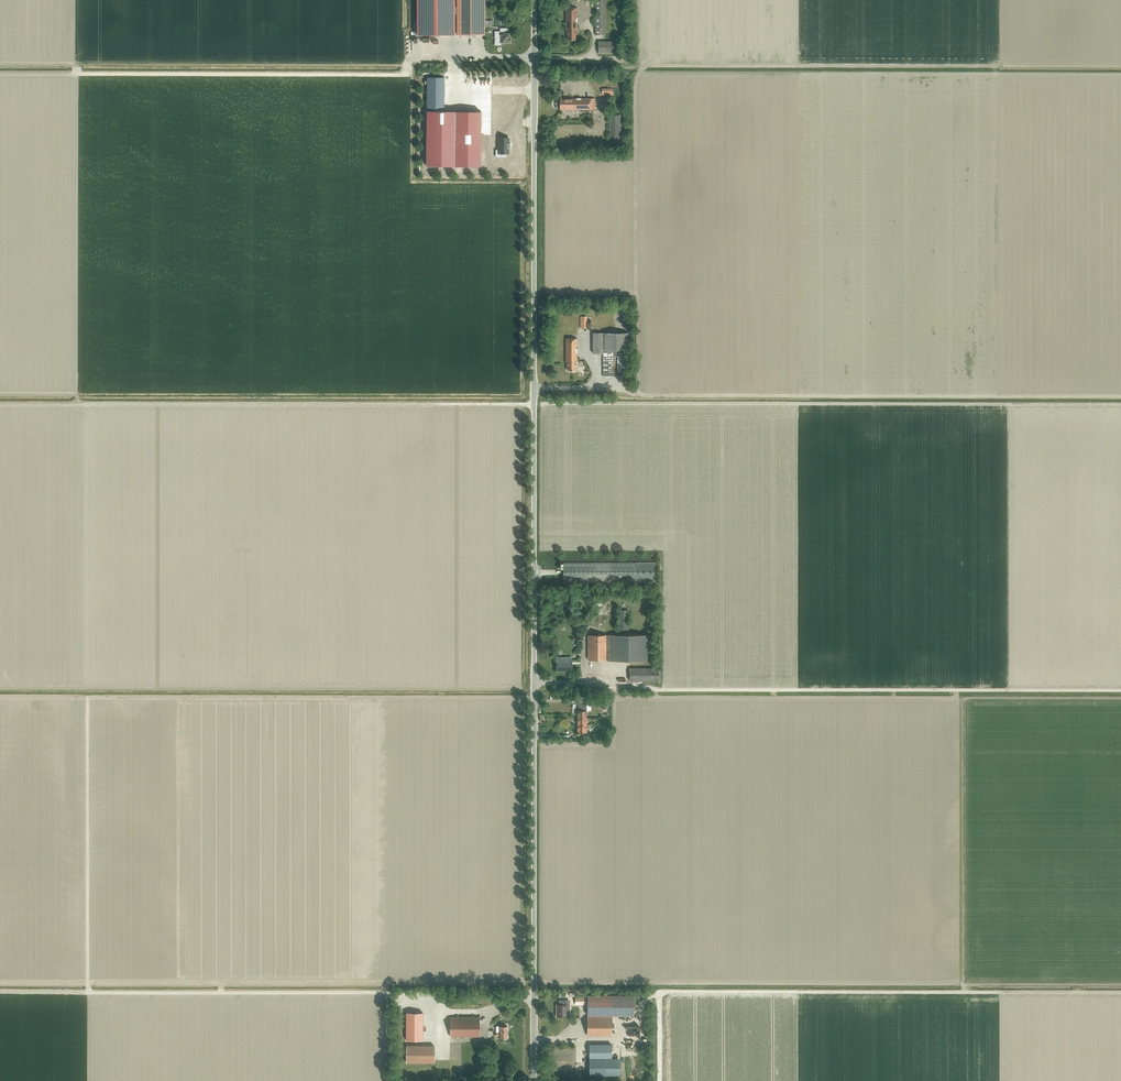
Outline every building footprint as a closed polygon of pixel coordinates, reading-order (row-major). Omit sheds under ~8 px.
[(456,14),(456,7),(455,7),(455,0),(417,0),(417,35),(455,35),(455,14),(456,14)] [(485,0),(456,0),(456,35),(485,35),(485,0)] [(606,35),(606,0),(594,0),(595,35),(606,35)] [(577,34),(577,8),(566,8),(566,32),(568,32),(568,40),(575,40),(575,34),(577,34)] [(500,32),(500,43),(511,43),(511,32),(509,32),(509,29),(502,29),(502,32),(500,32)] [(626,53),(626,41),(598,41),(598,53),(626,53)] [(424,80),(424,84),(427,84),(427,111),(444,111),(444,77),(427,77),(427,80),(424,80)] [(501,99),(510,99),(510,88),(501,88),(501,99)] [(460,108),(479,108),(479,102),(467,102),(468,98),(481,98),(481,91),(459,90),(459,98),(466,98),(466,102),(460,102),(460,108)] [(591,110),(591,99),(560,99),(560,110),(591,110)] [(461,109),(461,119),(482,119),(482,109),(461,109)] [(455,111),(444,111),(427,111),(427,124),(426,124),(426,137),(426,159),(426,165),(432,165),(454,165),(455,111)] [(620,145),(620,115),(609,115),(609,145),(620,145)] [(461,130),(461,138),(479,139),(479,131),(461,130)] [(498,138),(498,153),(509,153),(509,148),(510,148),(510,143),(509,143),(509,138),(498,138)] [(627,333),(593,333),(593,352),(602,352),(602,375),(614,375),(614,355),(617,355),(617,375),(626,375),(626,349),(627,349),(627,333)] [(577,365),(577,338),(566,338),(566,363),(567,363),(567,370),(575,370),(575,365),(577,365)] [(636,563),(563,563),(563,582),(636,582),(655,582),(655,562),(636,562),(636,563)] [(618,630),(629,630),(629,607),(618,607),(618,630)] [(646,635),(588,635),(588,660),(605,660),(646,660),(646,635)] [(574,659),(554,659),(554,660),(557,660),(557,664),(558,664),(558,668),(564,668),(564,670),(568,670),(568,668),(570,668),(570,664),(572,664),(572,660),(574,660),(574,659)] [(659,681),(659,668),(629,668),(629,681),(659,681)] [(587,718),(587,710),(587,704),(578,704),(578,710),(578,718),(587,718)] [(634,995),(587,995),(587,1015),(634,1015),(634,995)] [(559,1005),(556,1005),(556,1016),(567,1016),(567,1011),(569,1011),(569,1001),(559,1001),(559,1005)] [(500,1003),(486,1006),(488,1017),(491,1016),(490,1013),(501,1010),(500,1003)] [(406,1013),(406,1040),(423,1040),(423,1013),(406,1013)] [(612,1036),(612,1016),(587,1016),(587,1036),(612,1036)] [(450,1037),(480,1036),(480,1017),(450,1017),(450,1037)] [(501,1038),(507,1038),(507,1026),(500,1026),(500,1032),(496,1032),(496,1036),(501,1036),(501,1038)] [(589,1057),(612,1057),(612,1044),(589,1044),(589,1057)] [(407,1063),(422,1063),(435,1063),(434,1046),(407,1046),(407,1063)] [(612,1057),(589,1057),(589,1074),(620,1074),(620,1058),(612,1058),(612,1057)]
